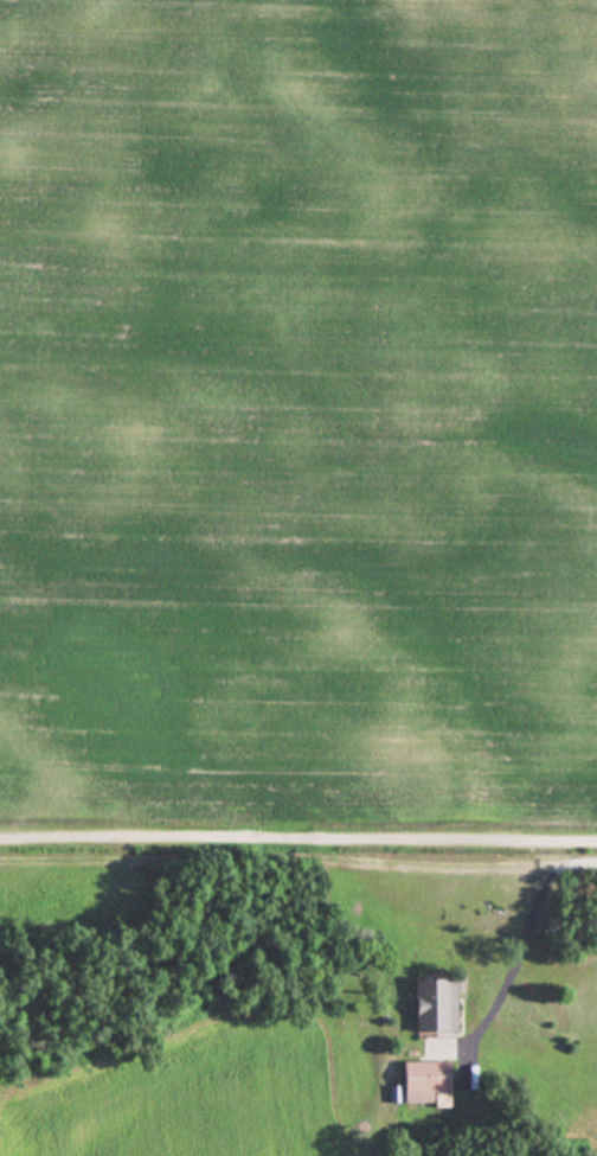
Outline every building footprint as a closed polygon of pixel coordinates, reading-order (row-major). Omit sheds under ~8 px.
[(459,979),(418,979),(418,1031),(459,1031),(459,979)] [(453,1061),(406,1061),(406,1096),(454,1095),(453,1061)]
